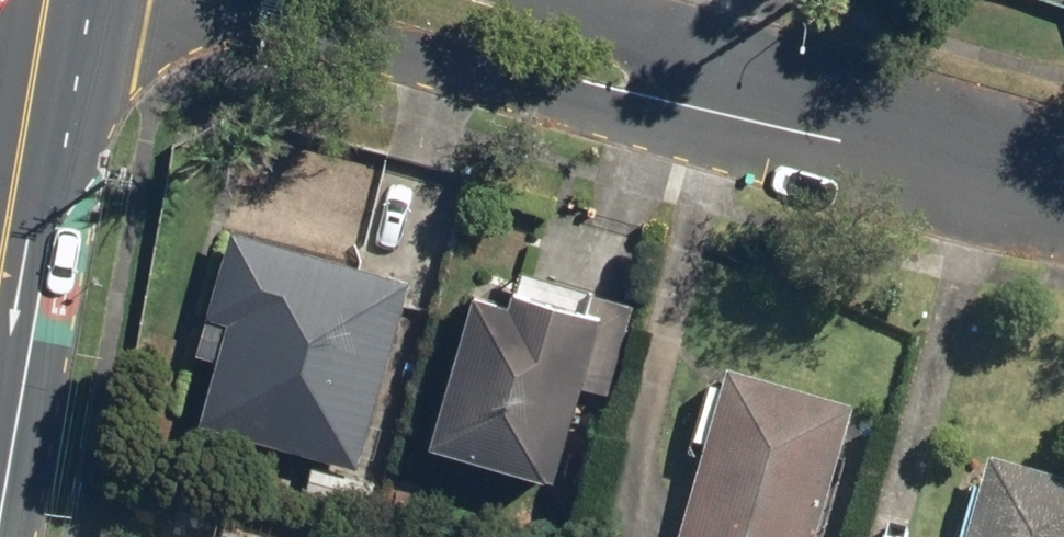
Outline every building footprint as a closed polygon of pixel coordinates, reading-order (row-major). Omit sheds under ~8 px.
[(231,225),(205,314),(228,321),(200,416),(356,462),(410,277),(231,225)] [(510,300),(473,288),(424,440),(549,480),(581,381),(609,390),(638,300),(522,263),(510,300)] [(682,536),(814,536),(851,411),(730,376),(682,536)] [(962,536),(1063,536),(1063,481),(983,459),(962,536)]
